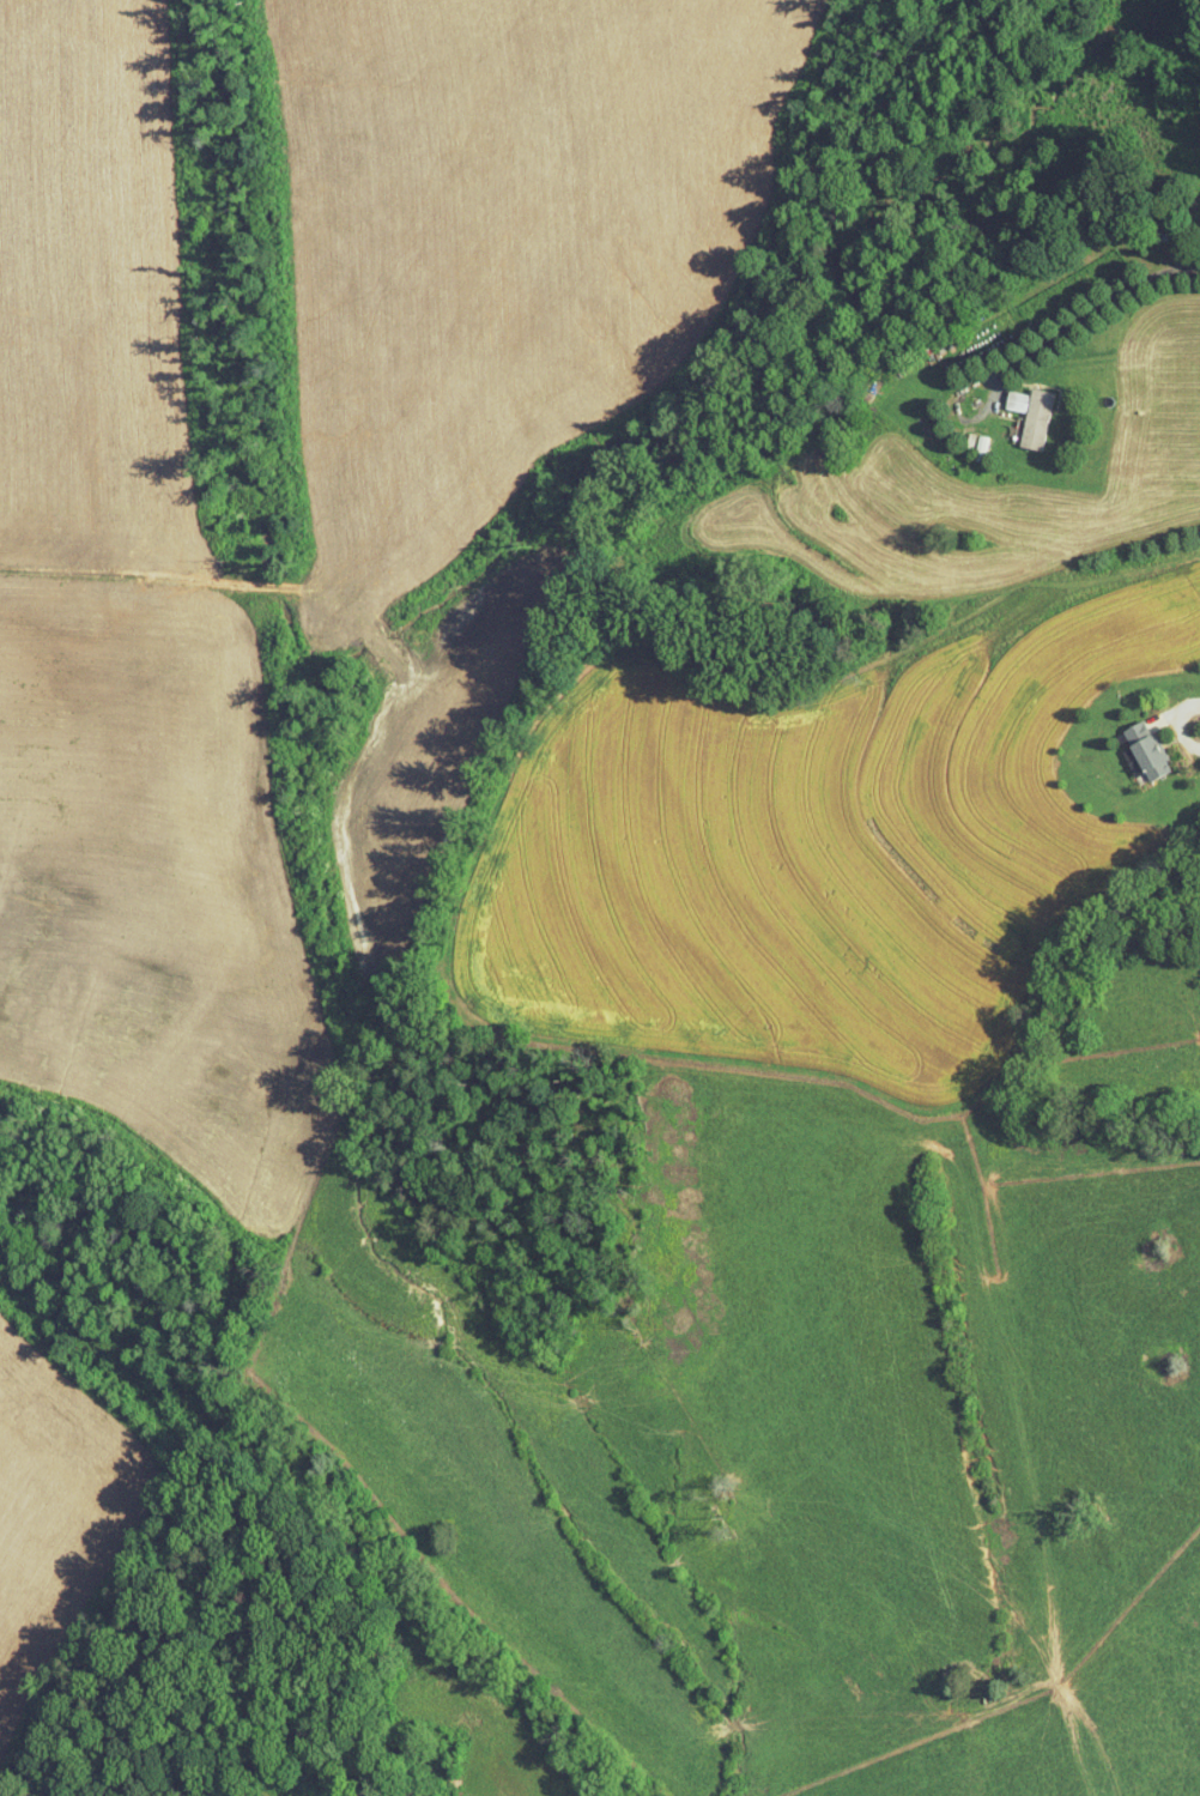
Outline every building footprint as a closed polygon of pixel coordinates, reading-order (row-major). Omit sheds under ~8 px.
[(1038,384),(1016,380),(1014,387),(992,383),(989,401),(1011,405),(1004,438),(1027,442),(1038,384)] [(1131,774),(1155,764),(1131,711),(1108,722),(1131,774)]
